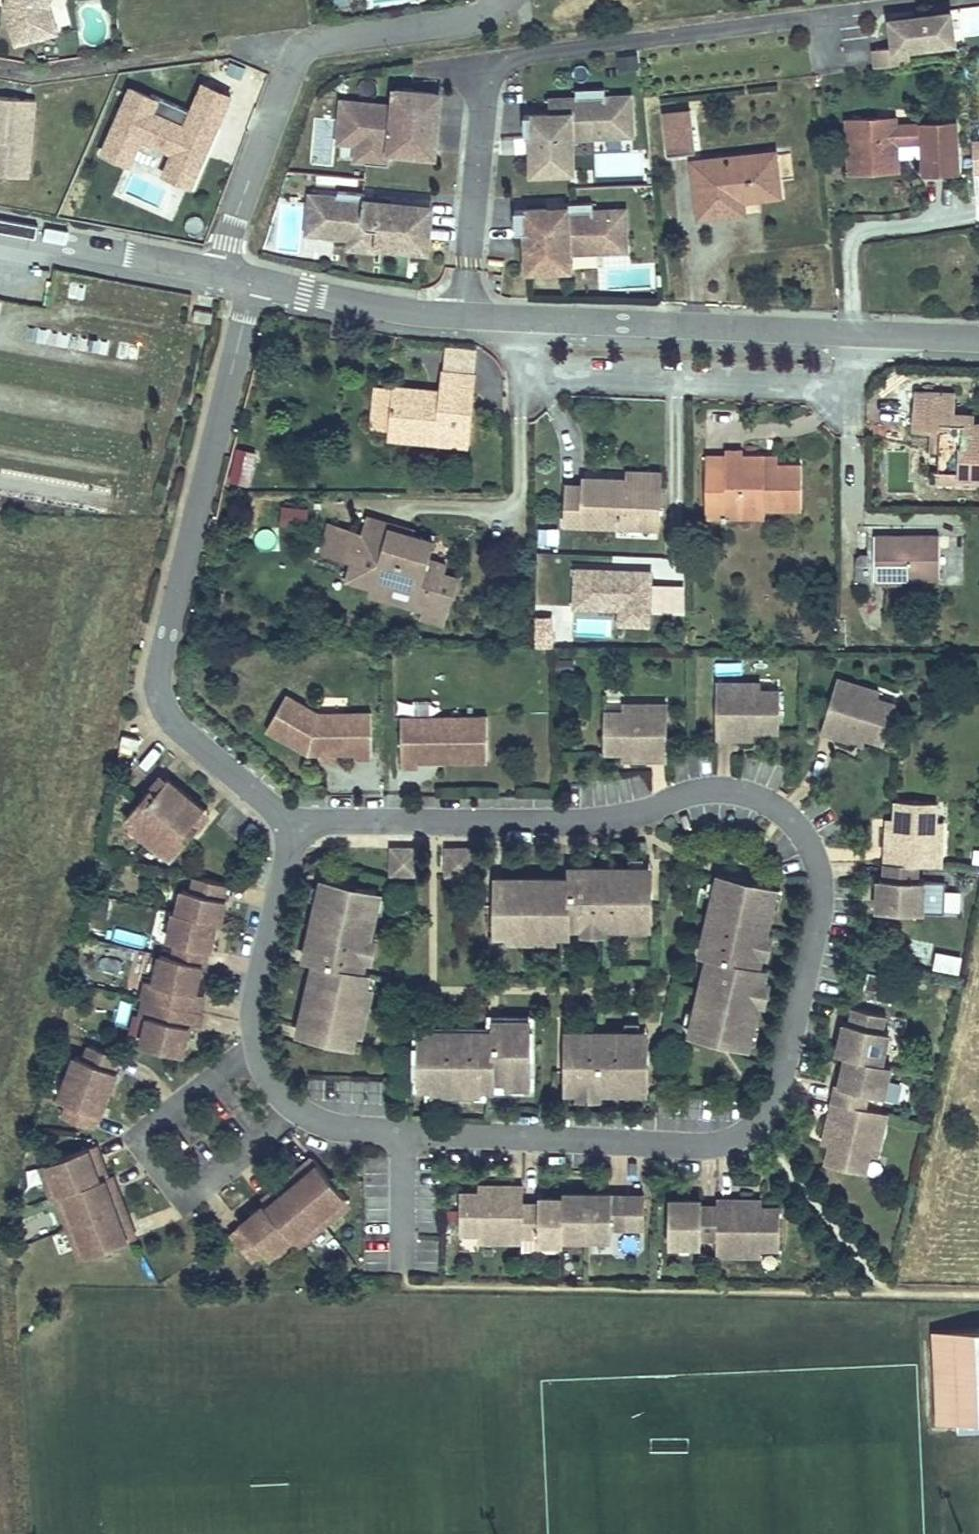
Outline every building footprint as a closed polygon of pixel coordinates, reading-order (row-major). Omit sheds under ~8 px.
[(18,4),(12,6),(16,46),(59,39),(55,12),(58,0),(19,0),(18,4)] [(879,54),(881,73),(897,71),(911,69),(909,51),(957,46),(954,19),(896,25),(899,52),(879,54)] [(200,81),(188,110),(159,98),(127,84),(98,153),(130,166),(141,140),(170,153),(160,175),(192,188),(232,94),(200,81)] [(395,109),(346,104),(342,139),(358,141),(368,142),(366,163),(390,166),(392,145),(405,146),(404,153),(435,157),(438,129),(423,127),(424,114),(435,115),(437,95),(397,90),(395,109)] [(556,116),(525,117),(526,139),(532,139),(533,176),(574,174),(572,138),(630,136),(629,103),(606,104),(606,91),(577,92),(578,101),(555,102),(556,116)] [(0,100),(0,178),(28,181),(37,104),(0,100)] [(689,112),(662,115),(666,161),(695,158),(689,112)] [(893,120),(844,125),(849,178),(898,174),(895,146),(920,143),(923,176),(956,173),(951,122),(893,128),(893,120)] [(366,163),(368,142),(358,141),(356,162),(366,163)] [(697,166),(696,169),(702,226),(705,228),(743,223),(742,203),(779,198),(774,157),(697,166)] [(424,251),(429,207),(379,202),(379,205),(364,203),(365,194),(338,191),(337,200),(313,197),(309,230),(351,235),(375,238),(374,246),(424,251)] [(623,251),(622,217),(593,217),(593,206),(566,206),(566,215),(547,215),(546,211),(514,212),(515,234),(526,234),(526,272),(568,271),(568,252),(623,251)] [(374,246),(375,238),(351,235),(350,246),(374,249),(374,246)] [(195,309),(193,320),(211,323),(213,312),(195,309)] [(439,396),(391,392),(388,432),(436,436),(436,444),(470,447),(475,381),(440,378),(439,396)] [(952,397),(914,395),(912,431),(931,432),(939,431),(938,453),(936,476),(961,477),(961,481),(978,481),(978,423),(976,423),(950,423),(951,414),(952,397)] [(975,416),(951,414),(950,423),(976,423),(975,416)] [(939,431),(931,432),(931,452),(938,453),(939,431)] [(388,432),(387,440),(436,444),(436,436),(388,432)] [(237,447),(228,479),(248,485),(257,453),(237,447)] [(804,501),(803,461),(780,462),(767,462),(767,454),(745,454),(744,447),(727,448),(727,451),(707,452),(708,506),(727,506),(727,503),(767,502),(804,501)] [(780,462),(779,453),(767,454),(767,462),(780,462)] [(631,473),(631,478),(632,486),(662,486),(662,472),(631,473)] [(978,490),(978,481),(961,481),(961,477),(936,476),(936,487),(978,490)] [(575,486),(575,523),(663,523),(662,486),(632,486),(631,478),(590,479),(589,486),(575,486)] [(727,506),(708,506),(708,516),(767,515),(767,502),(727,503),(727,506)] [(306,529),(308,506),(280,505),(279,527),(306,529)] [(365,532),(357,564),(380,569),(387,534),(414,542),(416,532),(368,520),(365,532)] [(353,529),(345,561),(357,564),(365,532),(353,529)] [(557,544),(557,530),(541,529),(541,543),(557,544)] [(874,533),(873,552),(856,552),(853,558),(852,584),(873,584),(873,574),(903,574),(938,574),(938,533),(874,533)] [(964,533),(938,533),(938,574),(940,574),(940,582),(964,581),(964,533)] [(380,569),(357,564),(353,580),(377,587),(379,582),(403,588),(405,582),(418,585),(414,603),(429,607),(429,615),(451,620),(460,582),(447,578),(449,568),(431,564),(435,547),(414,542),(387,534),(380,569)] [(652,608),(653,570),(577,568),(576,607),(621,608),(652,608)] [(903,584),(903,574),(873,574),(873,584),(903,584)] [(379,582),(377,587),(375,593),(414,603),(418,585),(405,582),(403,588),(379,582)] [(651,623),(652,608),(621,608),(621,622),(651,623)] [(840,677),(824,730),(854,739),(857,732),(868,736),(886,741),(898,703),(880,697),(882,690),(840,677)] [(719,681),(719,737),(750,737),(750,729),(762,729),(781,729),(781,689),(763,689),(763,682),(719,681)] [(374,758),(374,713),(321,713),(289,695),(269,729),(311,753),(314,748),(321,748),(322,753),(357,753),(357,758),(374,758)] [(625,711),(606,711),(606,751),(625,751),(637,751),(637,759),(669,759),(669,704),(625,704),(625,711)] [(490,761),(489,716),(403,717),(404,767),(421,767),(421,761),(490,761)] [(868,736),(857,732),(854,739),(866,743),(868,736)] [(142,741),(123,736),(121,746),(139,751),(142,741)] [(168,844),(164,849),(174,857),(189,840),(183,835),(192,826),(204,811),(192,801),(193,799),(181,789),(180,790),(168,780),(155,795),(147,804),(141,800),(127,817),(137,826),(141,821),(168,844)] [(150,790),(141,800),(147,804),(155,795),(150,790)] [(890,833),(888,865),(920,867),(943,868),(946,824),(938,824),(939,805),(900,803),(899,821),(898,833),(890,833)] [(137,826),(135,827),(163,851),(164,849),(168,844),(141,821),(137,826)] [(899,821),(891,821),(890,833),(898,833),(899,821)] [(192,826),(183,835),(189,840),(197,830),(192,826)] [(418,849),(393,848),(393,873),(418,874),(418,849)] [(473,849),(453,849),(453,874),(473,874),(473,849)] [(920,867),(888,865),(888,881),(882,880),(880,912),(925,915),(925,913),(926,897),(927,883),(920,883),(920,867)] [(502,905),(495,905),(495,935),(509,935),(509,931),(556,931),(556,936),(571,936),(571,928),(584,928),(584,924),(604,924),(605,928),(632,928),(632,923),(648,923),(653,923),(653,902),(646,902),(646,867),(644,867),(629,867),(577,866),(577,897),(570,897),(570,905),(564,905),(564,878),(503,877),(502,905)] [(569,878),(564,878),(564,905),(570,905),(570,897),(577,897),(577,866),(569,866),(569,878)] [(751,882),(716,874),(714,882),(749,890),(751,882)] [(142,1047),(183,1056),(189,1028),(198,1030),(202,1013),(200,1012),(204,996),(202,995),(208,967),(211,968),(214,953),(216,953),(222,924),(227,925),(232,901),(229,900),(232,885),(196,877),(192,893),(183,891),(178,914),(175,913),(169,942),(178,944),(174,959),(162,956),(155,985),(148,983),(144,1000),(146,1001),(143,1018),(148,1019),(142,1047)] [(358,887),(324,879),(322,886),(357,894),(358,887)] [(766,908),(770,892),(771,887),(751,882),(749,890),(714,882),(714,884),(711,898),(698,949),(728,956),(727,962),(735,964),(733,970),(707,964),(693,1024),(719,1030),(718,1037),(747,1044),(751,1030),(746,1029),(757,983),(761,984),(765,970),(757,968),(760,956),(756,955),(761,935),(765,936),(771,909),(766,908)] [(357,894),(322,886),(322,888),(318,903),(307,953),(337,960),(335,966),(344,968),(342,975),(315,968),(302,1028),(329,1035),(327,1041),(357,1048),(360,1034),(355,1033),(366,987),(370,988),(373,974),(366,972),(369,960),(365,959),(370,939),(373,940),(380,913),(374,912),(378,896),(379,891),(358,887),(357,894)] [(945,890),(945,909),(961,909),(960,889),(945,890)] [(775,893),(770,892),(766,908),(771,909),(775,893)] [(383,897),(378,896),(374,912),(380,913),(383,897)] [(93,902),(91,928),(105,929),(107,903),(93,902)] [(604,924),(584,924),(584,928),(584,935),(604,935),(605,928),(604,924)] [(556,931),(509,931),(509,935),(509,941),(556,942),(556,936),(556,931)] [(765,936),(761,935),(756,955),(760,956),(767,957),(771,937),(765,936)] [(373,940),(370,939),(365,959),(369,960),(375,961),(380,941),(373,940)] [(728,956),(698,949),(697,956),(708,959),(707,964),(733,970),(735,964),(727,962),(728,956)] [(933,968),(959,973),(963,955),(936,950),(933,968)] [(337,960),(307,953),(305,961),(317,963),(315,968),(342,975),(344,968),(335,966),(337,960)] [(761,984),(757,983),(746,1029),(751,1030),(756,1031),(767,986),(761,984)] [(370,988),(366,987),(355,1033),(360,1034),(366,1035),(376,990),(370,988)] [(888,1017),(857,1010),(853,1024),(848,1023),(840,1055),(849,1057),(885,1065),(887,1053),(891,1034),(884,1033),(888,1017)] [(489,1030),(427,1030),(427,1058),(420,1058),(420,1087),(435,1087),(435,1083),(482,1083),(482,1087),(496,1087),(496,1080),(509,1080),(509,1076),(532,1076),(532,1019),(502,1019),(502,1049),(495,1049),(495,1058),(489,1058),(489,1030)] [(502,1019),(494,1019),(494,1030),(489,1030),(489,1058),(495,1058),(495,1049),(502,1049),(502,1019)] [(719,1030),(693,1024),(691,1030),(718,1037),(719,1030)] [(329,1035),(302,1028),(300,1035),(327,1041),(329,1035)] [(626,1028),(574,1028),(574,1063),(567,1063),(566,1093),(581,1093),(581,1089),(601,1090),(601,1093),(629,1094),(629,1090),(645,1090),(649,1090),(650,1064),(643,1064),(643,1028),(641,1028),(626,1028)] [(64,1118),(94,1129),(99,1115),(102,1116),(118,1072),(115,1071),(120,1057),(90,1046),(85,1060),(76,1056),(60,1100),(69,1104),(64,1118)] [(840,1086),(836,1102),(867,1110),(871,1094),(886,1098),(887,1097),(890,1081),(894,1067),(885,1065),(849,1057),(842,1087),(840,1086)] [(482,1083),(435,1083),(435,1087),(435,1093),(482,1093),(482,1087),(482,1083)] [(601,1090),(581,1089),(581,1093),(581,1099),(601,1099),(601,1093),(601,1090)] [(60,1100),(55,1114),(64,1118),(69,1104),(60,1100)] [(867,1110),(836,1102),(829,1134),(836,1135),(833,1147),(829,1166),(868,1174),(872,1156),(880,1158),(889,1115),(867,1110)] [(836,1135),(829,1134),(826,1145),(833,1147),(836,1135)] [(45,1177),(53,1198),(65,1194),(69,1204),(61,1207),(77,1249),(85,1246),(89,1257),(136,1239),(130,1223),(122,1226),(110,1195),(118,1192),(112,1176),(100,1181),(94,1165),(102,1162),(96,1146),(49,1164),(53,1174),(45,1177)] [(265,1251),(271,1258),(294,1239),(295,1241),(303,1234),(309,1240),(344,1211),(338,1204),(346,1197),(314,1159),(301,1170),(306,1176),(281,1197),(276,1191),(263,1202),(266,1206),(243,1225),(244,1227),(233,1236),(253,1261),(265,1251)] [(49,1164),(41,1167),(45,1177),(53,1174),(49,1164)] [(478,1195),(458,1195),(458,1236),(476,1237),(476,1244),(477,1244),(521,1245),(521,1233),(521,1205),(521,1188),(489,1188),(489,1195),(478,1195)] [(537,1205),(521,1205),(521,1233),(537,1234),(537,1241),(541,1241),(558,1241),(561,1241),(561,1236),(567,1236),(584,1236),(590,1237),(606,1237),(609,1237),(610,1225),(642,1226),(642,1198),(610,1197),(610,1195),(561,1194),(561,1199),(537,1199),(537,1205)] [(346,1197),(338,1204),(344,1211),(352,1204),(346,1197)] [(713,1242),(714,1210),(698,1210),(698,1204),(666,1204),(666,1249),(680,1249),(696,1249),(697,1249),(697,1242),(713,1242)] [(746,1204),(714,1204),(714,1210),(713,1242),(713,1259),(756,1259),(757,1259),(757,1251),(776,1251),(776,1211),(758,1211),(746,1211),(746,1204)] [(294,1239),(271,1258),(278,1266),(309,1240),(303,1234),(295,1241),(294,1239)] [(85,1246),(77,1249),(81,1260),(89,1257),(85,1246)] [(978,1421),(978,1329),(933,1331),(937,1423),(978,1421)]
